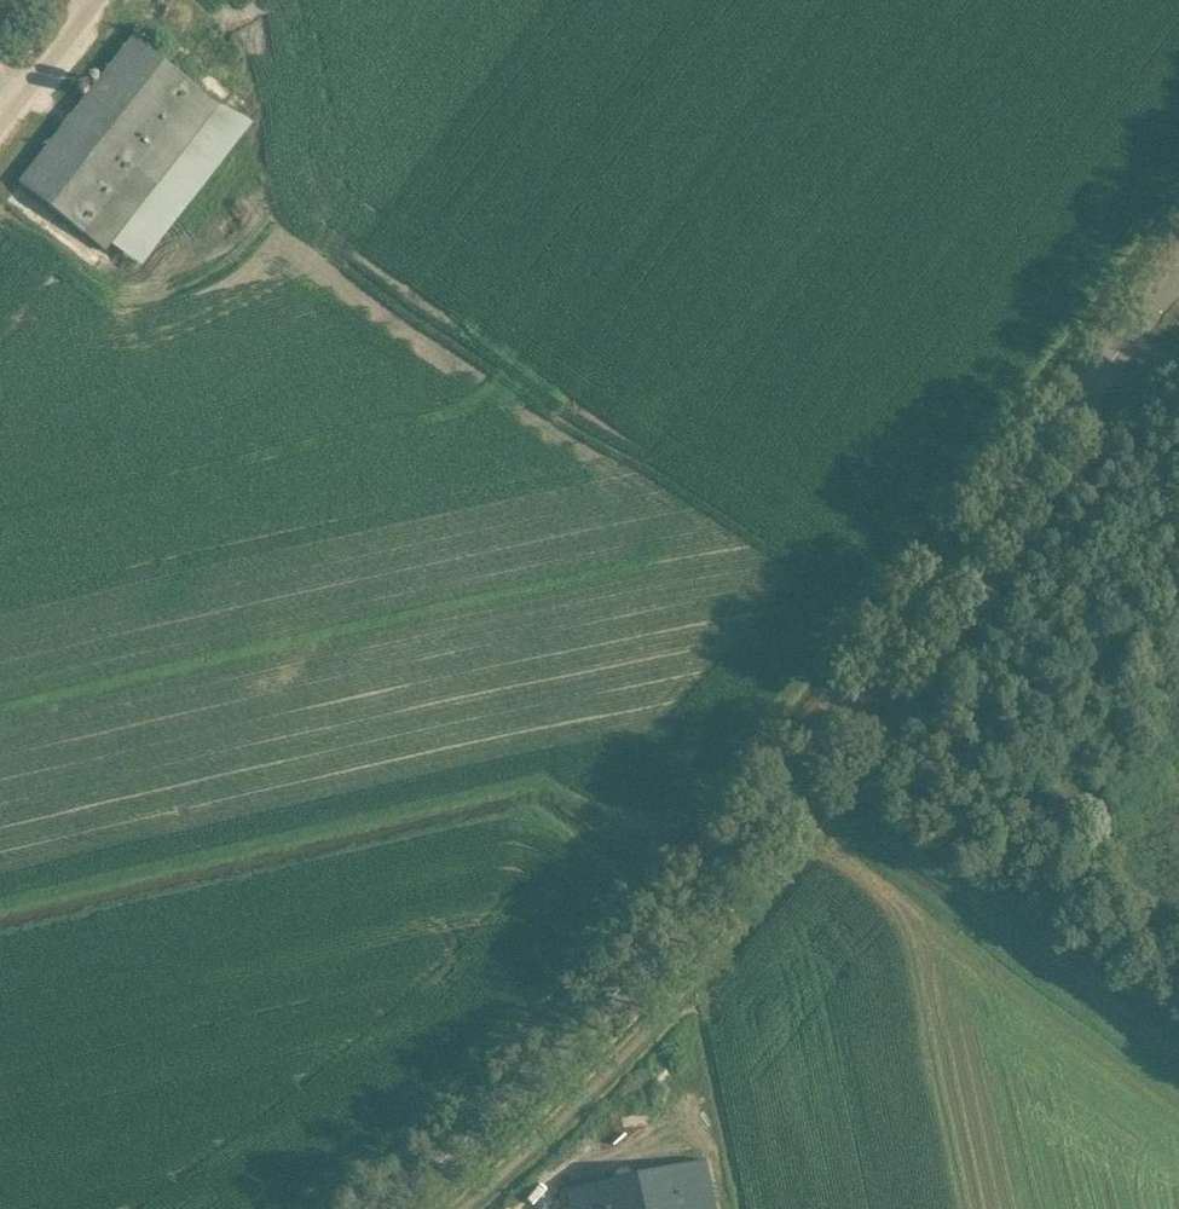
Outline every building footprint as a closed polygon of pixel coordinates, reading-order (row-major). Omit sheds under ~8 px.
[(19,183),(38,198),(81,232),(82,232),(105,250),(218,105),(195,87),(150,52),(157,43),(140,30),(19,183)] [(566,1191),(570,1208),(716,1208),(706,1161),(566,1191)]
